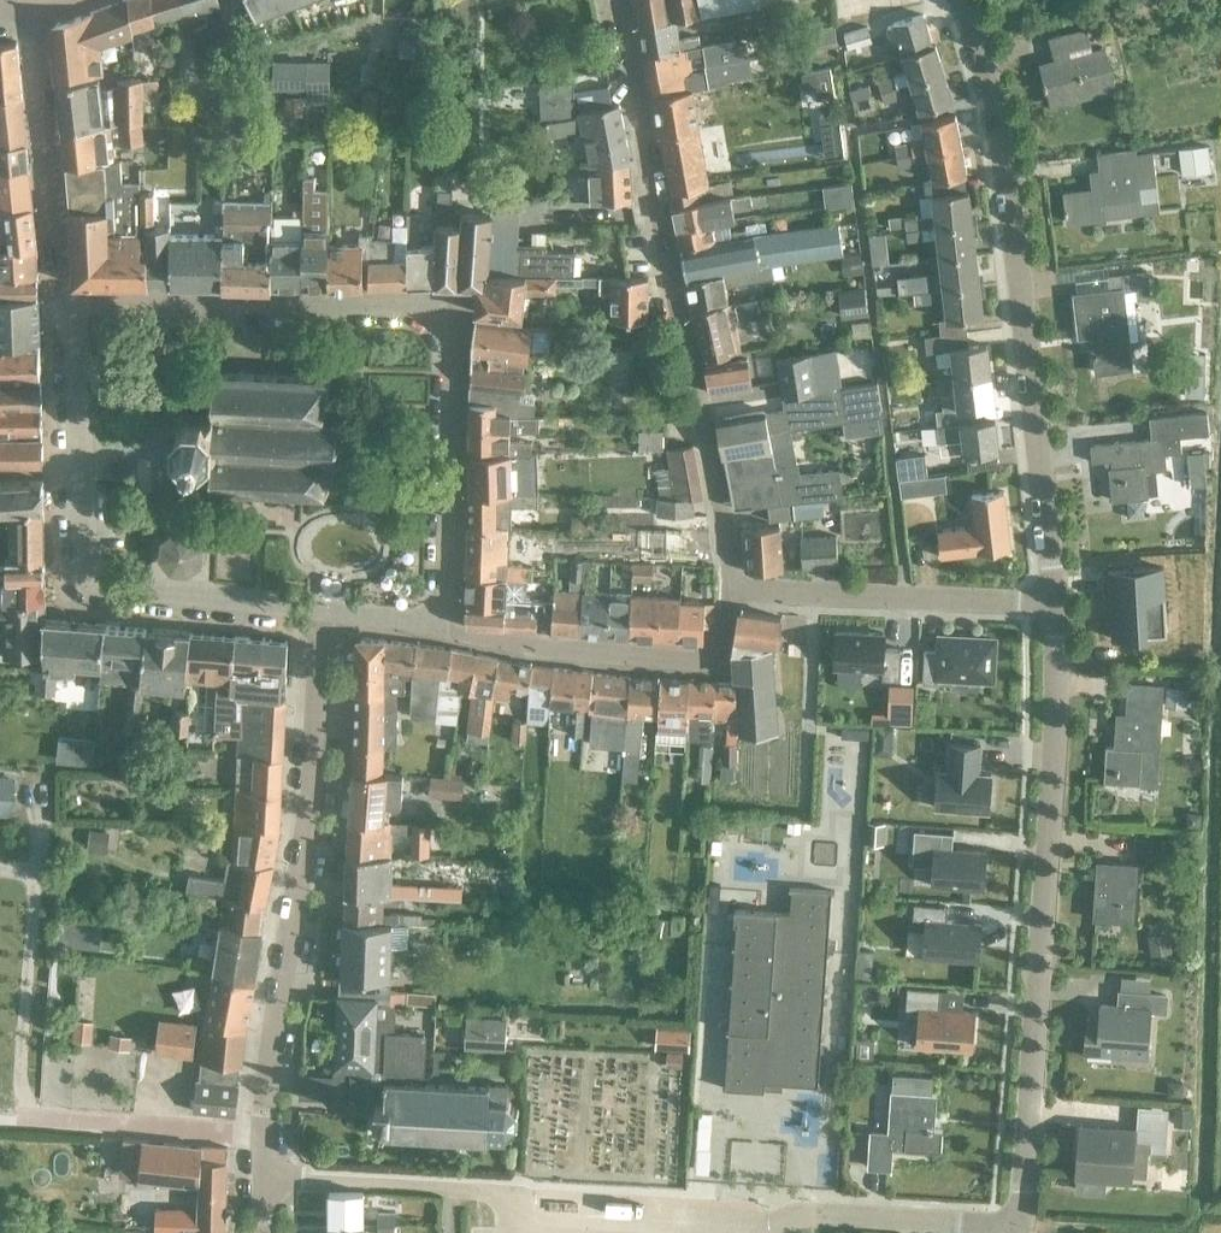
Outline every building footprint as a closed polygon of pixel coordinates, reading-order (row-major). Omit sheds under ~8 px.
[(127,0),(122,0),(93,10),(82,15),(57,23),(52,31),(56,79),(102,75),(99,40),(130,29),(127,0)] [(151,0),(127,0),(130,29),(132,40),(134,40),(132,30),(139,28),(142,38),(157,33),(154,24),(151,0)] [(154,24),(185,17),(180,0),(151,0),(154,24)] [(199,0),(180,0),(185,17),(202,12),(199,0)] [(202,12),(219,8),(216,0),(199,0),(202,12)] [(255,18),(301,0),(248,0),(255,18)] [(640,25),(641,24),(675,21),(794,0),(635,0),(640,25)] [(901,53),(931,44),(922,14),(893,23),(893,25),(886,27),(891,45),(898,43),(901,53)] [(678,39),(675,21),(641,24),(640,25),(645,55),(683,49),(699,46),(698,36),(678,39)] [(833,24),(809,28),(813,50),(837,46),(833,24)] [(868,27),(845,34),(849,49),(872,42),(868,27)] [(1085,95),(1114,87),(1104,49),(1069,58),(1067,52),(1089,45),(1085,30),(1050,39),(1056,62),(1040,66),(1050,103),(1052,103),(1051,98),(1083,90),(1085,95)] [(398,55),(423,55),(423,31),(398,31),(398,55)] [(683,49),(645,55),(649,76),(687,69),(705,65),(705,64),(730,60),(748,57),(745,44),(735,45),(734,39),(700,46),(699,46),(683,49)] [(20,95),(15,42),(0,43),(0,96),(9,96),(20,95)] [(901,53),(907,72),(875,81),(879,92),(896,87),(910,83),(942,73),(934,44),(931,45),(931,44),(901,53)] [(267,56),(253,57),(257,114),(271,113),(267,56)] [(730,60),(705,64),(705,65),(706,71),(708,86),(725,84),(728,80),(741,78),(751,76),(748,57),(730,60)] [(289,60),(272,60),(272,89),(289,89),(289,60)] [(330,60),(306,60),(306,89),(306,102),(330,102),(330,60)] [(427,61),(408,61),(408,81),(427,81),(427,61)] [(687,69),(649,76),(653,95),(691,89),(692,89),(708,86),(706,71),(688,74),(687,69)] [(828,70),(802,73),(804,88),(816,86),(818,98),(832,96),(828,70)] [(910,83),(913,94),(918,111),(951,101),(942,73),(910,83)] [(117,87),(99,88),(98,80),(57,84),(61,129),(105,124),(121,123),(140,122),(142,122),(141,99),(157,98),(156,78),(117,80),(117,87)] [(610,105),(606,85),(575,91),(579,111),(610,105)] [(870,85),(851,90),(854,100),(873,94),(870,85)] [(896,87),(879,92),(882,104),(899,99),(896,87)] [(376,118),(378,89),(363,88),(361,117),(376,118)] [(692,89),(691,89),(653,95),(659,130),(698,122),(692,89)] [(25,140),(20,95),(9,96),(0,96),(0,142),(25,140)] [(284,116),(302,116),(302,97),(284,97),(284,116)] [(546,122),(548,135),(581,130),(587,164),(588,164),(603,163),(629,162),(626,147),(618,104),(610,105),(579,111),(578,111),(579,116),(546,122)] [(838,113),(818,115),(822,139),(841,136),(838,113)] [(923,141),(910,143),(912,154),(926,152),(959,145),(954,115),(920,122),(923,141)] [(105,124),(61,129),(64,166),(66,187),(122,183),(120,161),(113,162),(112,131),(119,130),(121,144),(142,142),(140,122),(121,123),(105,124)] [(698,122),(659,130),(670,192),(708,184),(698,129),(700,129),(698,122)] [(27,165),(25,140),(0,142),(0,167),(27,165)] [(895,158),(912,154),(910,143),(893,147),(895,158)] [(1208,144),(1178,148),(1181,174),(1211,170),(1208,144)] [(926,152),(912,154),(895,158),(897,170),(928,164),(932,181),(952,177),(965,175),(959,145),(926,152)] [(1142,212),(1159,210),(1151,153),(1135,155),(1135,149),(1097,154),(1099,171),(1091,172),(1093,190),(1063,193),(1067,222),(1101,218),(1101,211),(1141,205),(1142,212)] [(632,200),(629,162),(603,163),(588,164),(590,200),(632,200)] [(27,165),(0,167),(0,206),(2,206),(31,204),(27,165)] [(314,178),(303,177),(303,210),(302,216),(303,221),(302,287),(328,287),(328,244),(328,239),(328,190),(314,189),(314,178)] [(921,218),(904,220),(905,228),(905,230),(906,230),(934,227),(970,223),(966,191),(954,192),(952,177),(932,181),(922,183),(923,197),(930,196),(933,216),(921,218)] [(451,178),(437,178),(437,189),(436,210),(451,210),(451,190),(451,178)] [(708,184),(670,192),(673,207),(708,200),(732,196),(730,182),(708,184)] [(122,183),(66,187),(74,282),(148,284),(147,252),(142,252),(141,234),(140,193),(140,183),(122,183)] [(851,184),(840,185),(843,206),(854,204),(851,184)] [(170,235),(171,235),(171,226),(155,227),(154,193),(140,193),(141,234),(142,252),(147,252),(148,284),(170,285),(170,235)] [(673,207),(677,230),(709,224),(729,221),(735,220),(733,210),(752,206),(750,193),(732,196),(708,200),(673,207)] [(214,235),(171,235),(170,235),(170,285),(222,286),(222,239),(221,208),(221,200),(214,200),(214,235)] [(264,201),(221,200),(221,208),(222,239),(222,286),(270,287),(271,287),(271,271),(269,239),(271,216),(271,208),(270,208),(270,201),(264,201)] [(490,240),(488,275),(515,276),(516,244),(519,201),(492,201),(491,213),(491,228),(495,230),(494,233),(490,234),(490,240)] [(31,204),(2,206),(0,206),(0,246),(19,245),(36,245),(31,204)] [(838,209),(829,210),(830,220),(839,219),(838,209)] [(435,264),(435,246),(419,246),(419,213),(406,213),(406,225),(406,260),(407,285),(435,285),(435,264)] [(436,225),(435,246),(435,264),(435,285),(478,286),(487,286),(488,275),(490,240),(490,234),(494,233),(495,230),(491,228),(491,213),(462,213),(461,226),(436,225)] [(785,215),(773,217),(775,232),(787,231),(785,215)] [(302,216),(271,216),(269,239),(271,271),(271,287),(302,287),(303,221),(302,216)] [(904,217),(890,219),(891,230),(905,228),(904,220),(904,217)] [(729,221),(709,224),(677,230),(680,248),(712,242),(746,236),(746,230),(731,233),(729,221)] [(974,254),(970,223),(934,227),(906,230),(905,230),(906,241),(923,240),(936,238),(938,258),(974,254)] [(787,231),(775,232),(746,236),(712,242),(680,248),(687,280),(748,269),(772,265),(842,254),(839,224),(787,231)] [(392,240),(371,239),(368,287),(407,285),(406,260),(406,225),(392,225),(392,240)] [(358,244),(328,244),(328,287),(368,287),(371,239),(371,234),(358,234),(358,244)] [(479,286),(476,312),(521,317),(524,292),(555,292),(556,284),(574,285),(583,285),(583,277),(574,277),(574,251),(545,251),(545,244),(516,244),(515,276),(488,275),(487,286),(478,286),(479,286)] [(36,245),(19,245),(0,246),(0,274),(37,273),(36,245)] [(887,253),(871,255),(872,265),(889,263),(887,253)] [(861,254),(842,256),(844,276),(863,274),(861,254)] [(940,271),(897,276),(899,294),(913,293),(929,291),(942,289),(978,285),(974,254),(938,258),(940,271)] [(1186,263),(1176,284),(1197,295),(1208,273),(1186,263)] [(748,269),(687,280),(691,306),(727,298),(725,286),(774,279),(772,265),(748,269)] [(1109,290),(1074,294),(1079,335),(1093,334),(1097,371),(1132,366),(1128,341),(1138,340),(1133,298),(1150,296),(1146,271),(1107,276),(1109,290)] [(37,296),(37,273),(0,274),(0,296),(11,296),(37,296)] [(598,277),(583,277),(583,285),(598,285),(598,293),(612,293),(611,321),(647,322),(646,302),(647,278),(598,277)] [(978,285),(942,289),(946,321),(937,322),(939,335),(966,332),(964,318),(982,316),(978,285)] [(867,289),(841,291),(844,319),(870,316),(867,289)] [(929,291),(913,293),(914,304),(930,302),(929,291)] [(0,296),(0,343),(39,343),(37,296),(11,296),(0,296)] [(730,303),(694,311),(704,359),(711,357),(734,352),(740,351),(734,321),(759,316),(756,300),(755,300),(747,301),(730,304),(730,303)] [(587,301),(578,309),(586,318),(595,311),(587,301)] [(535,402),(521,401),(522,391),(526,391),(527,373),(523,372),(524,362),(527,362),(529,349),(548,352),(551,331),(553,331),(554,329),(475,319),(471,351),(469,402),(469,403),(495,403),(495,412),(509,413),(509,416),(533,417),(535,402)] [(966,332),(939,335),(923,337),(925,354),(934,353),(936,367),(953,365),(955,380),(989,376),(985,345),(968,348),(966,332)] [(666,338),(653,336),(648,376),(661,377),(666,338)] [(633,337),(631,350),(648,352),(649,339),(633,337)] [(39,343),(0,343),(0,371),(11,370),(11,376),(41,375),(39,343)] [(836,349),(778,358),(779,367),(784,396),(824,390),(842,387),(836,349)] [(712,364),(706,365),(711,384),(713,392),(752,386),(749,372),(750,372),(747,358),(735,360),(734,352),(711,357),(712,364)] [(212,407),(210,406),(210,414),(184,413),(184,406),(179,406),(179,413),(173,413),(172,418),(178,419),(178,429),(177,441),(171,441),(171,446),(178,447),(178,454),(184,454),(184,448),(209,449),(209,455),(211,455),(210,481),(206,481),(206,485),(209,485),(209,489),(213,489),(213,485),(240,487),(240,490),(244,490),(244,487),(266,488),(266,491),(270,491),(270,488),(292,489),(292,493),(295,493),(296,489),(329,491),(329,488),(323,487),(324,475),(326,475),(326,473),(325,473),(325,460),(333,460),(335,464),(338,462),(337,459),(350,450),(353,452),(355,449),(352,447),(352,431),(356,430),(354,427),(351,428),(339,419),(340,416),(337,414),(335,418),(326,417),(327,400),(331,400),(331,396),(326,396),(327,380),(331,380),(331,376),(318,376),(318,372),(314,372),(314,376),(297,375),(297,372),(293,372),(293,375),(270,374),(270,371),(266,371),(265,374),(244,373),(244,370),(239,369),(239,373),(215,372),(216,369),(211,368),(211,372),(208,372),(208,376),(211,376),(212,407)] [(39,402),(41,375),(11,376),(11,370),(0,371),(0,402),(39,402)] [(940,396),(941,410),(934,412),(936,427),(947,425),(977,423),(975,408),(993,405),(989,376),(955,380),(956,394),(940,396)] [(1184,397),(1202,397),(1203,379),(1184,378),(1184,397)] [(718,418),(724,456),(734,508),(768,505),(822,500),(845,498),(839,469),(800,473),(791,429),(845,420),(847,437),(881,431),(878,414),(883,414),(879,380),(842,387),(824,390),(784,396),(786,409),(766,413),(765,410),(718,418)] [(23,435),(39,435),(39,402),(0,402),(0,435),(23,435)] [(495,403),(469,403),(469,405),(469,427),(510,429),(521,431),(524,432),(539,431),(538,417),(533,417),(509,416),(509,413),(495,412),(495,403)] [(1110,459),(1114,499),(1148,495),(1145,471),(1167,468),(1165,453),(1182,451),(1180,436),(1209,433),(1207,411),(1149,417),(1152,437),(1091,444),(1093,461),(1110,459)] [(994,420),(977,423),(947,425),(936,427),(938,443),(961,440),(963,456),(998,451),(994,420)] [(510,429),(469,427),(468,452),(468,453),(530,451),(530,441),(509,442),(509,432),(524,432),(521,431),(510,429)] [(638,449),(663,449),(662,430),(638,430),(638,449)] [(39,435),(23,435),(0,435),(0,464),(39,464),(39,435)] [(669,463),(695,461),(693,445),(667,449),(669,463)] [(530,451),(468,453),(469,472),(470,492),(486,492),(510,491),(529,492),(531,492),(530,468),(537,468),(536,452),(530,452),(530,451)] [(1209,452),(1187,454),(1189,471),(1210,469),(1209,452)] [(925,455),(896,458),(898,479),(921,476),(927,476),(926,470),(925,455)] [(698,478),(695,461),(669,463),(670,466),(673,480),(698,478)] [(656,469),(660,498),(676,497),(673,480),(670,466),(656,469)] [(921,476),(898,479),(899,487),(900,495),(923,492),(921,476)] [(698,478),(673,480),(676,497),(701,497),(698,478)] [(9,509),(42,507),(42,480),(0,482),(0,510),(9,509)] [(973,526),(937,531),(940,558),(1011,549),(1003,490),(969,495),(973,526)] [(470,493),(468,514),(469,523),(508,527),(511,527),(511,506),(537,506),(537,493),(531,492),(529,492),(510,491),(486,492),(470,492),(470,493)] [(657,498),(657,516),(693,515),(693,497),(676,497),(660,498),(657,498)] [(823,515),(822,500),(768,505),(770,520),(823,515)] [(42,507),(9,509),(9,558),(35,558),(43,557),(42,544),(42,510),(42,507)] [(508,527),(469,523),(469,525),(466,575),(506,578),(530,579),(531,566),(506,565),(508,527)] [(747,571),(784,568),(781,525),(744,528),(747,571)] [(186,570),(198,561),(200,546),(190,534),(175,532),(164,542),(163,556),(171,568),(186,570)] [(837,536),(801,538),(802,568),(838,566),(837,536)] [(43,557),(35,558),(9,558),(0,558),(0,578),(42,577),(43,557)] [(582,591),(583,579),(584,560),(572,559),(571,578),(570,590),(554,589),(553,598),(551,632),(579,634),(581,601),(582,591)] [(583,579),(582,591),(581,601),(579,634),(606,635),(609,593),(595,592),(596,588),(594,588),(595,561),(584,560),(583,579)] [(622,574),(632,574),(633,562),(622,562),(622,574)] [(633,562),(632,574),(632,579),(653,579),(653,563),(633,562)] [(1162,567),(1107,570),(1111,639),(1146,637),(1166,636),(1164,597),(1162,567)] [(506,578),(466,575),(465,604),(506,607),(509,607),(509,613),(531,614),(531,609),(532,600),(505,598),(506,578)] [(35,604),(42,604),(42,577),(0,578),(0,591),(2,591),(2,603),(2,604),(35,604)] [(713,584),(702,584),(702,596),(713,596),(713,584)] [(631,594),(609,593),(606,635),(629,637),(631,594)] [(680,598),(631,594),(629,637),(678,640),(680,602),(680,598)] [(532,600),(531,609),(548,609),(546,631),(551,632),(553,598),(532,597),(532,600)] [(680,602),(678,640),(702,642),(703,626),(710,626),(714,616),(715,604),(680,602)] [(2,604),(0,604),(0,622),(2,622),(3,657),(44,657),(44,620),(35,620),(35,604),(2,604)] [(506,607),(465,604),(465,626),(546,631),(548,609),(531,609),(531,614),(509,613),(509,607),(506,607)] [(776,731),(771,651),(777,651),(780,617),(739,611),(732,651),(734,684),(735,699),(737,734),(776,731)] [(105,625),(44,620),(44,657),(44,670),(37,670),(35,693),(53,694),(55,671),(74,672),(74,664),(101,665),(105,625)] [(105,625),(101,665),(100,675),(140,679),(146,629),(105,625)] [(187,677),(190,632),(152,629),(145,683),(185,687),(186,677),(187,677)] [(835,631),(834,668),(882,670),(881,679),(898,680),(900,649),(883,648),(884,633),(835,631)] [(234,636),(190,632),(187,677),(215,680),(230,681),(234,636)] [(993,679),(995,638),(939,635),(939,650),(924,649),(922,683),(937,684),(938,677),(993,679)] [(215,680),(213,736),(237,736),(241,736),(241,696),(284,699),(286,651),(286,640),(234,636),(230,681),(215,680)] [(362,640),(355,646),(355,654),(355,692),(395,693),(404,693),(405,670),(411,670),(416,644),(384,640),(362,640)] [(411,670),(410,716),(435,719),(448,721),(455,722),(459,692),(460,693),(460,688),(462,674),(447,672),(451,648),(448,648),(416,644),(411,670)] [(451,648),(447,672),(462,674),(460,688),(470,689),(467,732),(489,734),(492,696),(498,659),(463,651),(451,648)] [(498,659),(492,696),(508,699),(510,688),(527,691),(532,665),(498,659)] [(527,691),(525,721),(525,722),(547,724),(549,704),(549,705),(550,693),(552,668),(532,665),(527,691)] [(550,693),(549,705),(570,706),(569,734),(581,735),(584,707),(589,707),(592,674),(592,672),(552,668),(550,693)] [(592,674),(589,707),(593,708),(593,712),(590,744),(624,747),(629,676),(592,674)] [(624,747),(624,752),(624,753),(622,780),(638,781),(642,716),(657,716),(660,679),(629,676),(624,747)] [(660,679),(657,716),(658,717),(657,730),(657,744),(685,745),(685,742),(686,732),(686,728),(691,681),(660,679)] [(1165,687),(1165,708),(1186,709),(1186,702),(1197,702),(1198,681),(1187,680),(1186,688),(1165,687)] [(686,732),(685,742),(713,742),(713,729),(713,720),(713,682),(691,681),(686,728),(686,732)] [(734,684),(713,682),(713,720),(728,720),(728,745),(736,745),(735,699),(734,684)] [(1156,783),(1162,685),(1130,683),(1128,714),(1119,713),(1116,746),(1106,745),(1104,780),(1156,783)] [(124,731),(138,733),(144,689),(129,687),(124,731)] [(355,692),(353,747),(382,748),(396,747),(395,693),(355,692)] [(887,717),(887,725),(911,726),(912,693),(888,692),(887,717)] [(237,736),(236,789),(280,793),(280,785),(285,699),(284,699),(241,696),(241,736),(237,736)] [(186,732),(188,711),(173,710),(172,731),(186,732)] [(871,716),(870,725),(874,725),(887,726),(887,725),(887,717),(871,716)] [(525,722),(525,721),(512,720),(511,740),(524,741),(525,722)] [(873,730),(873,736),(892,736),(893,726),(887,726),(874,725),(873,730)] [(60,741),(58,763),(93,766),(94,744),(60,741)] [(934,771),(932,807),(988,811),(991,775),(977,774),(980,745),(950,743),(947,772),(934,771)] [(698,745),(697,765),(709,765),(710,746),(698,745)] [(734,765),(736,765),(736,745),(728,745),(723,745),(723,765),(734,765)] [(352,770),(352,772),(381,774),(382,748),(353,747),(352,770)] [(115,757),(115,767),(128,767),(129,757),(115,757)] [(468,761),(462,769),(466,779),(476,779),(482,771),(478,762),(468,761)] [(723,765),(721,765),(721,779),(734,779),(734,765),(723,765)] [(402,775),(381,774),(352,772),(349,821),(384,822),(384,812),(385,805),(400,806),(402,775)] [(430,778),(428,798),(462,801),(464,781),(430,778)] [(10,812),(11,783),(0,782),(0,811),(10,812)] [(280,793),(236,789),(233,825),(279,829),(280,793)] [(1185,814),(1184,828),(1199,830),(1200,815),(1185,814)] [(349,821),(347,855),(390,856),(391,833),(416,834),(415,858),(426,858),(427,823),(417,823),(416,823),(404,823),(384,822),(349,821)] [(279,829),(233,825),(230,860),(231,861),(272,862),(279,829)] [(913,830),(910,864),(917,865),(934,866),(933,885),(983,889),(986,851),(952,848),(953,833),(920,831),(913,830)] [(90,831),(88,852),(108,854),(110,833),(90,831)] [(194,833),(192,847),(211,850),(212,836),(194,833)] [(1163,858),(1164,844),(1135,842),(1134,856),(1163,858)] [(510,845),(499,854),(506,861),(516,852),(510,845)] [(347,855),(345,893),(383,895),(437,898),(461,899),(462,888),(438,886),(390,884),(391,856),(390,856),(347,855)] [(231,861),(230,860),(230,861),(227,861),(224,879),(188,874),(185,892),(190,893),(215,897),(220,897),(223,898),(236,900),(265,904),(265,899),(272,862),(231,861)] [(1132,919),(1135,865),(1113,864),(1113,875),(1098,874),(1095,917),(1132,919)] [(764,1081),(775,1082),(820,1085),(820,1084),(818,1084),(820,1049),(823,1049),(823,1048),(820,1047),(821,1037),(824,1037),(824,1036),(821,1036),(823,1001),(826,1001),(826,1000),(823,999),(824,989),(827,989),(827,988),(824,987),(827,953),(830,953),(830,951),(827,951),(828,941),(830,941),(831,939),(828,939),(831,892),(834,892),(834,891),(789,887),(789,889),(792,889),(790,913),(735,909),(734,911),(737,911),(736,933),(733,932),(733,934),(736,934),(735,945),(732,944),(732,946),(735,946),(733,981),(730,981),(730,982),(732,982),(732,993),(729,993),(729,994),(732,994),(729,1029),(726,1029),(726,1030),(729,1031),(725,1086),(722,1086),(722,1087),(764,1090),(764,1081)] [(215,897),(190,893),(188,906),(213,910),(215,897)] [(382,913),(383,895),(345,893),(343,921),(343,922),(398,924),(399,914),(382,913)] [(265,904),(236,900),(223,898),(219,924),(261,930),(265,904)] [(541,900),(540,919),(556,919),(556,900),(541,900)] [(978,960),(981,922),(946,920),(948,905),(914,902),(913,917),(927,918),(924,956),(978,960)] [(399,914),(398,924),(407,925),(420,925),(421,915),(399,914)] [(627,915),(626,933),(643,933),(643,916),(627,915)] [(672,918),(671,935),(682,936),(684,919),(672,918)] [(652,919),(651,935),(667,936),(669,921),(652,919)] [(406,946),(407,925),(398,924),(343,922),(340,975),(339,996),(388,999),(388,1006),(393,1006),(393,1002),(405,1003),(405,993),(388,992),(389,955),(390,945),(406,946)] [(261,930),(219,924),(213,970),(213,973),(219,974),(254,981),(261,930)] [(526,931),(525,946),(542,947),(542,931),(526,931)] [(1169,944),(1147,948),(1150,959),(1171,955),(1169,944)] [(859,970),(858,979),(871,980),(873,952),(860,951),(859,970)] [(206,1011),(204,1020),(245,1028),(254,981),(219,974),(213,973),(206,1011)] [(905,1007),(904,1021),(919,1022),(917,1046),(971,1050),(974,1012),(939,1009),(940,990),(907,987),(905,1007)] [(1087,1029),(1085,1052),(1124,1054),(1147,1056),(1147,1049),(1150,1008),(1164,1009),(1165,994),(1119,990),(1118,1005),(1101,1004),(1099,1030),(1087,1029)] [(388,999),(339,996),(337,996),(335,1031),(333,1077),(300,1076),(299,1098),(370,1101),(370,1100),(376,1101),(381,1101),(382,1083),(405,1084),(405,1080),(405,1072),(423,1073),(424,1036),(392,1034),(393,1006),(388,1006),(388,999)] [(465,1018),(464,1031),(463,1048),(504,1050),(506,1021),(465,1018)] [(204,1020),(203,1020),(202,1031),(199,1061),(200,1061),(199,1062),(201,1062),(239,1067),(239,1066),(241,1066),(244,1031),(245,1028),(204,1020)] [(195,1024),(159,1021),(156,1050),(192,1054),(195,1024)] [(74,1022),(73,1043),(91,1045),(93,1024),(74,1022)] [(655,1029),(654,1051),(688,1053),(689,1030),(655,1029)] [(111,1036),(109,1049),(129,1052),(131,1038),(111,1036)] [(856,1038),(855,1058),(872,1058),(873,1039),(856,1038)] [(682,1053),(666,1052),(665,1066),(681,1067),(682,1053)] [(198,1079),(216,1081),(237,1083),(239,1067),(201,1062),(199,1062),(198,1079)] [(871,1133),(869,1166),(888,1168),(889,1150),(940,1153),(942,1130),(934,1130),(936,1094),(930,1093),(931,1077),(894,1075),(893,1091),(889,1091),(887,1134),(871,1133)] [(376,1101),(375,1117),(381,1117),(380,1136),(401,1137),(401,1139),(404,1139),(404,1137),(421,1138),(421,1140),(424,1141),(424,1138),(443,1138),(442,1141),(445,1141),(445,1139),(463,1140),(462,1143),(465,1143),(465,1140),(483,1141),(483,1144),(504,1145),(505,1133),(508,1131),(507,1129),(515,1124),(516,1125),(518,1123),(515,1121),(516,1111),(518,1110),(517,1107),(515,1108),(507,1103),(509,1100),(507,1099),(507,1087),(487,1086),(487,1078),(468,1077),(468,1084),(465,1084),(465,1088),(448,1087),(448,1083),(426,1082),(425,1085),(408,1084),(408,1080),(405,1080),(405,1084),(382,1083),(381,1101),(376,1101)] [(216,1081),(198,1079),(195,1079),(192,1110),(213,1112),(216,1081)] [(237,1083),(216,1081),(213,1112),(235,1114),(239,1085),(237,1085),(237,1083)] [(1166,1083),(1165,1098),(1181,1099),(1181,1084),(1166,1083)] [(1173,1108),(1172,1125),(1190,1126),(1191,1110),(1173,1108)] [(1079,1131),(1076,1171),(1146,1177),(1148,1149),(1166,1151),(1168,1123),(1138,1121),(1137,1135),(1134,1135),(1079,1131)] [(854,1133),(852,1164),(869,1165),(871,1134),(854,1133)] [(140,1180),(199,1186),(197,1213),(163,1211),(162,1232),(223,1232),(226,1148),(203,1147),(125,1139),(123,1152),(143,1154),(140,1180)] [(328,1193),(328,1225),(363,1225),(363,1193),(328,1193)] [(378,1224),(394,1224),(394,1213),(378,1213),(378,1224)] [(378,1224),(378,1232),(394,1232),(394,1224),(378,1224)] [(328,1225),(328,1232),(363,1232),(363,1225),(328,1225)]
